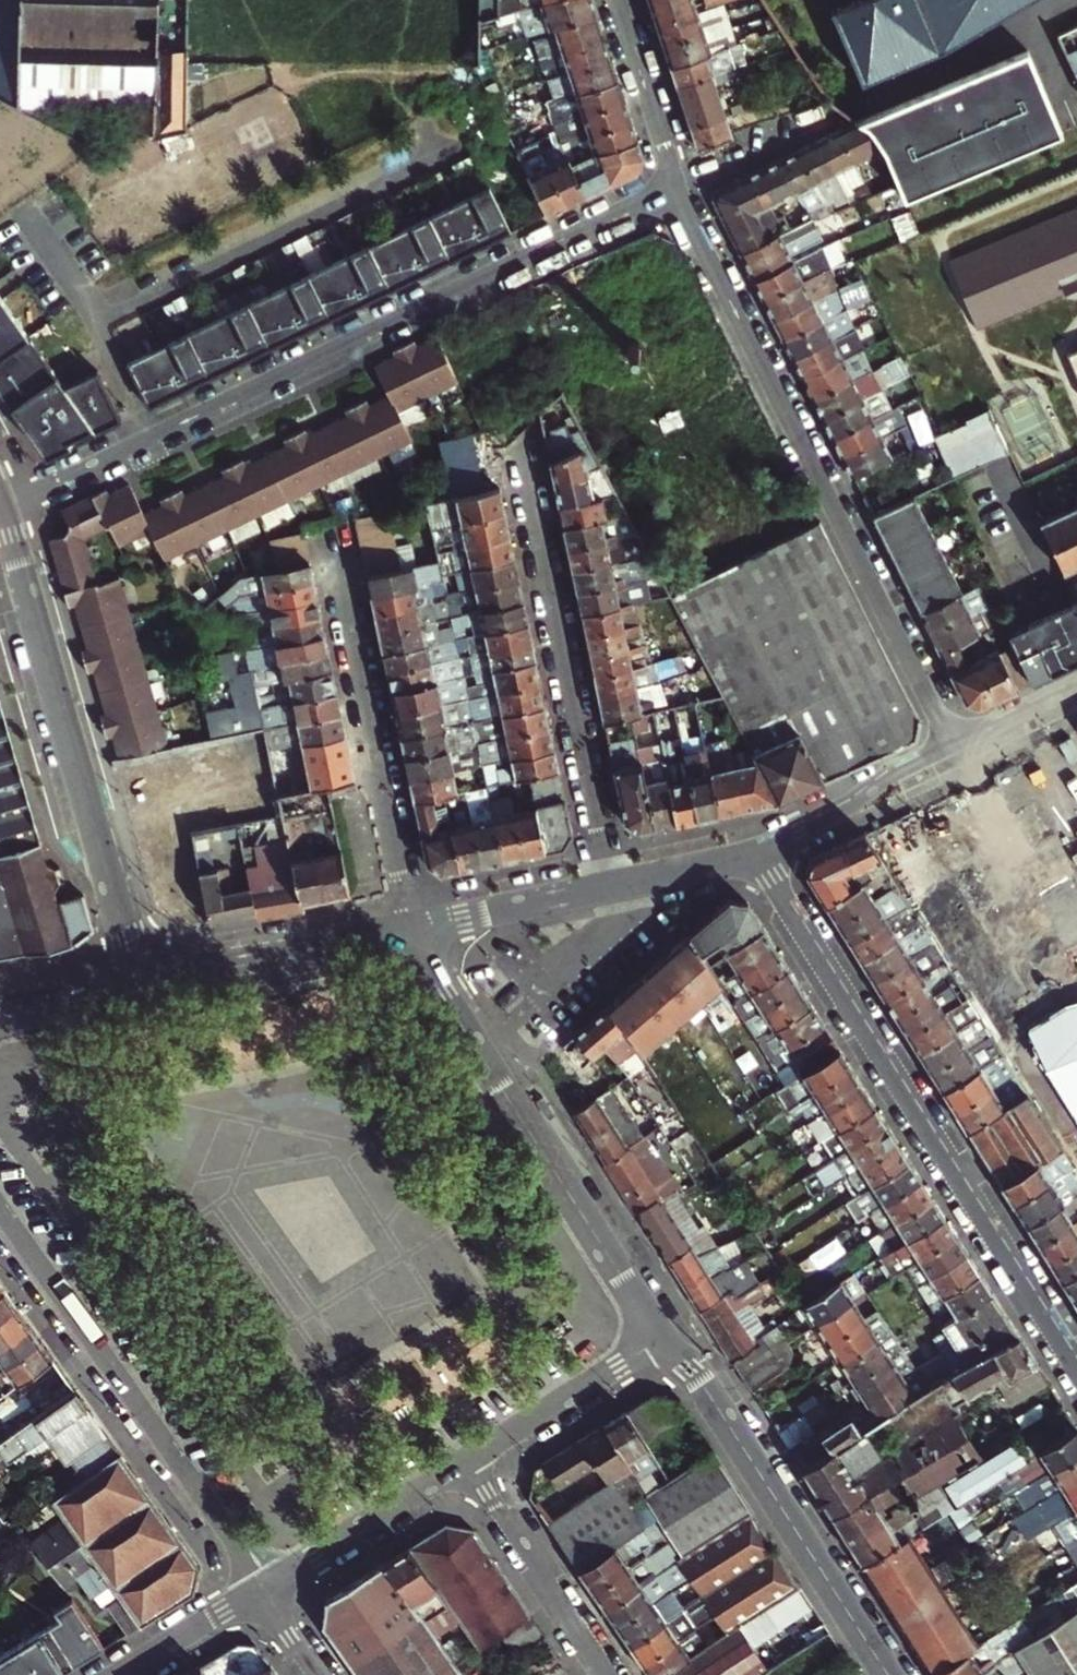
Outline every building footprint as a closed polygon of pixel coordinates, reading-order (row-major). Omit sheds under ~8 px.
[(156,0),(0,0),(0,95),(94,145),(152,134),(156,0)] [(152,134),(179,128),(184,0),(156,0),(152,134)] [(496,18),(497,0),(478,0),(477,25),(496,18)] [(592,0),(554,0),(524,10),(519,11),(528,36),(555,28),(597,15),(592,0)] [(554,0),(520,0),(521,1),(524,10),(554,0)] [(655,17),(695,4),(694,0),(650,0),(655,17)] [(834,8),(860,82),(951,48),(1030,0),(854,0),(834,8)] [(502,17),(519,11),(524,10),(521,1),(499,8),(502,17)] [(712,5),(657,22),(664,43),(711,29),(713,34),(720,32),(712,5)] [(605,39),(597,15),(555,28),(557,35),(563,53),(605,39)] [(664,43),(671,64),(725,47),(720,32),(713,34),(711,29),(664,43)] [(557,35),(549,38),(556,56),(557,55),(563,53),(557,35)] [(563,53),(569,73),(611,59),(605,39),(563,53)] [(671,64),(678,86),(712,75),(734,67),(726,46),(725,47),(671,64)] [(1067,132),(1033,49),(855,122),(866,131),(881,165),(882,168),(889,184),(899,201),(1067,132)] [(557,77),(564,75),(557,55),(556,56),(547,59),(549,65),(551,73),(553,78),(557,77)] [(1076,77),(1076,55),(1068,59),(1076,78),(1076,77)] [(549,65),(547,59),(541,61),(543,67),(549,65)] [(557,77),(564,97),(618,79),(611,59),(569,73),(564,75),(557,77)] [(678,86),(684,107),(719,95),(712,75),(678,86)] [(618,79),(564,97),(570,117),(582,113),(625,99),(618,79)] [(684,107),(691,128),(726,116),(719,95),(684,107)] [(557,131),(561,143),(632,120),(625,99),(582,113),(586,124),(564,131),(562,124),(556,126),(557,131)] [(559,117),(557,110),(551,112),(553,119),(559,117)] [(733,136),(732,133),(726,116),(691,128),(698,149),(733,136)] [(603,152),(638,140),(632,120),(561,143),(566,158),(572,169),(578,166),(575,161),(603,152)] [(855,122),(839,130),(850,165),(854,177),(881,165),(866,131),(855,122)] [(839,130),(818,141),(840,198),(843,206),(861,198),(858,187),(843,192),(842,189),(847,188),(841,168),(850,165),(839,130)] [(543,154),(549,166),(567,205),(585,196),(577,180),(574,174),(572,169),(566,158),(561,143),(557,131),(537,141),(541,149),(543,154)] [(603,152),(605,160),(608,166),(577,180),(585,196),(636,172),(643,156),(638,140),(603,152)] [(541,149),(537,141),(533,144),(531,144),(535,152),(541,149)] [(818,141),(798,151),(822,200),(834,194),(837,200),(840,198),(818,141)] [(524,164),(543,154),(541,149),(535,152),(531,144),(518,151),(520,156),(523,162),(524,164)] [(778,161),(795,195),(804,204),(805,204),(810,214),(813,220),(829,213),(825,206),(822,200),(798,151),(778,161)] [(608,166),(605,160),(580,172),(574,174),(577,180),(608,166)] [(778,161),(746,177),(763,210),(770,207),(795,195),(778,161)] [(567,205),(549,166),(530,176),(548,214),(567,205)] [(572,169),(574,174),(580,172),(578,166),(572,169)] [(889,184),(882,168),(871,173),(878,190),(889,184)] [(713,200),(741,255),(781,236),(787,233),(784,227),(789,225),(784,214),(779,218),(776,214),(770,207),(763,210),(746,177),(716,192),(713,200)] [(511,231),(491,191),(127,367),(145,407),(511,231)] [(837,200),(825,206),(829,213),(843,206),(840,198),(837,200)] [(804,204),(800,206),(805,216),(810,214),(805,204),(804,204)] [(809,223),(805,216),(800,206),(784,214),(789,225),(792,230),(799,227),(809,223)] [(809,223),(799,227),(809,246),(823,239),(813,220),(810,214),(805,216),(809,223)] [(955,275),(985,342),(1072,302),(1069,294),(1076,290),(1076,218),(955,275)] [(784,243),(781,236),(741,255),(754,280),(792,261),(790,256),(805,248),(799,236),(784,243)] [(792,261),(754,280),(764,301),(830,267),(822,247),(792,261)] [(830,267),(764,301),(774,321),(813,301),(837,289),(835,284),(837,283),(830,267)] [(783,340),(833,314),(841,310),(848,307),(840,288),(837,289),(813,301),(774,321),(783,340)] [(95,374),(64,389),(0,298),(0,392),(45,456),(119,419),(95,374)] [(849,309),(848,307),(841,310),(844,316),(850,313),(849,309)] [(857,327),(854,320),(850,313),(844,316),(850,331),(857,327)] [(843,334),(833,314),(783,340),(793,359),(843,334)] [(864,342),(857,327),(850,331),(848,331),(855,346),(864,342)] [(852,354),(843,334),(793,359),(803,379),(852,354)] [(459,384),(437,338),(416,348),(413,341),(392,351),(395,358),(374,368),(388,399),(371,407),(368,401),(347,411),(350,417),(310,436),(307,430),(285,440),(288,447),(247,466),(244,460),(223,470),(226,476),(185,496),(182,489),(162,499),(165,505),(144,515),(130,485),(109,494),(107,489),(63,510),(70,524),(64,534),(49,538),(69,605),(74,604),(87,648),(81,649),(88,671),(93,670),(106,714),(100,715),(107,737),(112,736),(119,758),(169,748),(121,579),(99,585),(85,539),(111,527),(121,547),(152,533),(167,562),(200,546),(206,559),(231,547),(225,535),(386,458),(392,470),(415,459),(409,447),(411,446),(402,428),(426,416),(420,404),(459,384)] [(864,342),(855,346),(857,351),(866,347),(864,342)] [(868,352),(866,347),(857,351),(860,356),(868,352)] [(857,351),(852,354),(803,379),(813,398),(875,367),(868,352),(860,356),(857,351)] [(875,367),(813,398),(823,418),(884,388),(875,367)] [(884,388),(823,418),(832,437),(871,418),(892,407),(884,388)] [(568,390),(540,413),(545,437),(586,428),(570,395),(568,390)] [(895,430),(901,428),(892,407),(871,418),(832,437),(842,457),(881,438),(895,430)] [(937,432),(954,473),(1010,450),(993,409),(937,432)] [(586,428),(545,437),(551,464),(584,457),(598,454),(586,428)] [(901,428),(895,430),(901,443),(903,446),(908,443),(901,428)] [(473,436),(440,442),(451,499),(484,492),(473,436)] [(852,478),(910,449),(908,443),(903,446),(901,443),(887,450),(881,438),(842,457),(852,478)] [(551,464),(555,484),(589,477),(587,471),(598,469),(604,466),(601,459),(598,454),(584,457),(551,464)] [(589,477),(555,484),(560,506),(618,495),(612,483),(604,466),(598,469),(587,471),(589,477)] [(484,492),(451,499),(424,504),(429,528),(505,512),(500,488),(484,492)] [(560,506),(564,528),(617,518),(628,516),(618,495),(560,506)] [(912,495),(872,517),(888,550),(928,529),(912,495)] [(368,576),(401,569),(388,511),(356,518),(368,576)] [(435,554),(510,537),(505,512),(429,528),(435,554)] [(1045,531),(1064,571),(1076,564),(1076,515),(1045,531)] [(628,516),(617,518),(620,531),(634,529),(628,516)] [(617,518),(564,528),(569,550),(622,539),(620,531),(617,518)] [(804,730),(826,780),(916,741),(919,719),(820,521),(667,599),(681,624),(699,656),(721,697),(727,707),(754,696),(763,693),(767,704),(770,709),(774,719),(793,711),(802,731),(804,730)] [(945,561),(928,529),(888,550),(903,582),(945,561)] [(273,540),(279,568),(312,562),(306,533),(273,540)] [(622,539),(569,550),(573,570),(637,557),(634,542),(640,541),(637,536),(622,539)] [(471,567),(515,558),(510,537),(435,554),(437,562),(440,574),(449,572),(447,561),(469,556),(471,567)] [(638,548),(642,556),(646,555),(642,546),(638,548)] [(637,557),(573,570),(577,591),(630,581),(628,570),(651,565),(646,555),(642,556),(637,557)] [(474,580),(476,590),(519,581),(515,558),(471,567),(449,572),(440,574),(441,582),(444,593),(445,597),(454,595),(451,585),(474,580)] [(961,594),(945,561),(903,582),(921,614),(961,594)] [(260,590),(316,580),(312,562),(279,568),(256,572),(260,590)] [(372,596),(428,585),(441,582),(440,574),(437,562),(401,569),(368,576),(372,596)] [(656,576),(650,577),(653,584),(659,581),(656,576)] [(1068,580),(1076,599),(1076,576),(1068,580)] [(263,607),(320,598),(316,580),(260,590),(263,607)] [(481,611),(524,602),(519,581),(476,590),(454,595),(445,597),(446,601),(449,618),(458,616),(456,606),(462,605),(479,601),(481,611)] [(630,581),(577,591),(582,614),(632,604),(646,602),(667,598),(661,587),(633,592),(630,581)] [(444,593),(441,582),(428,585),(431,596),(441,594),(444,593)] [(431,596),(428,585),(372,596),(376,615),(432,604),(431,596)] [(931,635),(990,606),(980,585),(961,594),(921,614),(931,635)] [(252,625),(256,626),(299,622),(323,616),(320,598),(263,607),(265,616),(256,614),(252,625)] [(449,618),(446,601),(442,602),(441,602),(443,613),(445,622),(450,621),(449,618)] [(1076,661),(1076,601),(1005,635),(1015,646),(1033,682),(1076,661)] [(231,607),(216,602),(209,611),(227,617),(231,607)] [(435,615),(443,613),(441,602),(432,604),(435,615)] [(528,623),(524,602),(481,611),(464,615),(458,616),(449,618),(450,621),(454,638),(465,636),(463,625),(483,621),(485,632),(528,623)] [(380,635),(436,623),(435,615),(432,604),(376,615),(380,635)] [(587,635),(639,625),(639,624),(632,604),(582,614),(587,635)] [(960,646),(974,639),(980,636),(1000,626),(990,606),(931,635),(941,655),(960,646)] [(241,621),(245,611),(231,607),(227,617),(241,621)] [(256,614),(245,611),(241,621),(252,625),(256,614)] [(254,646),(327,633),(323,616),(299,622),(256,626),(254,645),(254,646)] [(454,638),(450,621),(445,622),(447,630),(449,641),(454,640),(454,638)] [(384,654),(440,643),(438,631),(436,623),(380,635),(384,654)] [(532,642),(528,623),(485,632),(467,636),(471,655),(532,642)] [(681,624),(663,633),(680,666),(699,656),(681,624)] [(591,655),(646,644),(645,640),(639,625),(587,635),(591,655)] [(980,636),(982,642),(992,637),(1003,632),(1000,626),(980,636)] [(447,630),(438,631),(440,643),(449,641),(447,630)] [(290,659),(331,652),(327,633),(254,646),(257,665),(290,659)] [(974,639),(977,644),(982,642),(980,636),(974,639)] [(458,658),(454,640),(449,641),(440,643),(384,654),(388,672),(435,662),(433,651),(445,649),(447,660),(458,658)] [(473,673),(536,660),(532,642),(471,655),(458,658),(460,666),(461,670),(462,675),(473,673)] [(595,676),(653,664),(651,658),(646,644),(591,655),(595,676)] [(264,706),(260,683),(257,665),(254,646),(254,645),(239,648),(250,711),(265,709),(264,706)] [(981,707),(997,699),(980,662),(970,666),(967,659),(960,646),(941,655),(965,701),(981,707)] [(1015,646),(1000,653),(1017,690),(1033,682),(1015,646)] [(293,678),(335,670),(331,652),(290,659),(293,678)] [(980,662),(997,699),(1017,690),(1000,653),(980,662)] [(967,659),(970,666),(980,662),(976,654),(967,659)] [(699,656),(680,666),(695,694),(679,698),(681,706),(696,702),(721,697),(699,656)] [(388,672),(392,691),(439,681),(437,671),(455,668),(460,666),(458,658),(447,660),(435,662),(388,672)] [(541,684),(536,660),(473,673),(475,685),(483,684),(495,681),(498,693),(541,684)] [(658,677),(653,664),(595,676),(599,696),(637,688),(636,681),(652,678),(653,685),(660,684),(658,677)] [(339,692),(335,670),(293,678),(260,683),(264,706),(339,692)] [(462,677),(465,691),(473,690),(475,698),(486,696),(483,684),(475,685),(473,673),(462,675),(462,677)] [(671,674),(658,677),(660,684),(663,694),(676,690),(671,674)] [(397,714),(441,705),(438,691),(454,687),(457,702),(467,700),(465,691),(462,677),(457,678),(439,681),(392,691),(397,714)] [(546,705),(541,684),(498,693),(488,695),(492,716),(546,705)] [(666,702),(663,694),(660,684),(653,685),(655,692),(638,695),(637,688),(599,696),(603,715),(640,708),(666,702)] [(473,690),(465,691),(467,700),(475,698),(473,690)] [(277,727),(285,725),(344,714),(339,692),(264,706),(265,709),(268,729),(270,728),(277,727)] [(754,696),(727,707),(730,713),(757,702),(754,696)] [(475,698),(467,700),(472,720),(479,719),(475,698)] [(457,702),(441,705),(397,714),(401,736),(472,722),(472,720),(467,700),(457,702)] [(696,702),(681,706),(674,707),(676,716),(677,724),(689,721),(692,732),(679,735),(680,739),(697,819),(720,814),(705,744),(696,702)] [(757,702),(730,713),(733,718),(759,707),(757,702)] [(73,946),(56,891),(60,881),(56,869),(48,865),(0,703),(0,959),(73,946)] [(774,719),(779,730),(768,735),(767,724),(762,713),(770,709),(767,704),(759,707),(733,718),(750,749),(778,801),(826,780),(804,730),(802,731),(793,711),(774,719)] [(551,729),(546,705),(492,716),(479,719),(472,720),(472,722),(477,743),(551,729)] [(653,711),(655,721),(676,716),(674,707),(653,711)] [(642,714),(640,708),(603,715),(605,721),(631,716),(642,714)] [(344,714),(285,725),(288,736),(289,745),(294,744),(348,734),(344,714)] [(655,828),(642,765),(631,716),(605,721),(606,730),(624,727),(628,741),(609,745),(626,822),(641,831),(655,828)] [(401,736),(406,759),(450,750),(448,738),(456,736),(457,741),(471,738),(472,746),(477,744),(477,743),(472,722),(401,736)] [(270,728),(273,748),(280,746),(279,738),(277,727),(270,728)] [(555,750),(551,729),(477,743),(477,744),(482,764),(490,763),(500,761),(555,750)] [(353,758),(348,734),(294,744),(299,768),(353,758)] [(288,736),(279,738),(280,746),(281,746),(289,745),(288,736)] [(697,819),(680,739),(660,743),(661,748),(663,760),(677,823),(697,819)] [(728,739),(705,744),(720,814),(744,809),(731,753),(728,739)] [(33,740),(18,744),(29,782),(43,778),(33,740)] [(450,750),(406,759),(410,780),(468,768),(476,766),(482,765),(482,764),(477,744),(472,746),(473,752),(460,755),(461,759),(452,761),(450,750)] [(273,748),(277,765),(285,764),(281,746),(280,746),(273,748)] [(778,801),(750,749),(731,753),(744,809),(778,801)] [(529,777),(560,771),(555,750),(500,761),(504,782),(507,782),(529,777)] [(329,784),(357,779),(353,758),(299,768),(303,789),(329,784)] [(677,823),(663,760),(642,765),(655,828),(677,823)] [(482,764),(482,765),(486,786),(494,784),(490,763),(482,764)] [(482,765),(476,766),(480,787),(486,786),(482,765)] [(468,768),(410,780),(415,800),(443,794),(465,790),(472,789),(468,768)] [(279,779),(287,777),(286,770),(278,772),(279,779)] [(529,777),(531,785),(532,793),(545,852),(563,848),(573,834),(560,771),(529,777)] [(290,791),(287,777),(279,779),(282,793),(290,791)] [(509,790),(531,785),(529,777),(507,782),(508,788),(509,790)] [(486,786),(488,792),(508,788),(507,782),(504,782),(494,784),(486,786)] [(309,811),(334,807),(329,784),(303,789),(290,791),(282,793),(285,807),(303,903),(344,894),(336,848),(317,852),(316,845),(306,847),(304,834),(308,833),(307,827),(312,826),(309,811)] [(467,800),(489,796),(488,792),(486,786),(480,787),(472,789),(465,790),(467,800)] [(450,803),(457,802),(467,800),(465,790),(443,794),(445,802),(448,817),(460,870),(481,865),(469,810),(459,812),(452,813),(450,803)] [(545,852),(532,793),(522,795),(525,810),(513,812),(523,856),(545,852)] [(443,794),(415,800),(428,865),(441,873),(460,870),(448,817),(436,819),(433,805),(445,802),(443,794)] [(457,802),(459,812),(469,810),(467,800),(457,802)] [(490,804),(491,805),(503,860),(523,856),(513,812),(511,800),(490,804)] [(503,860),(491,805),(469,810),(481,865),(503,860)] [(305,912),(303,903),(285,807),(241,821),(257,911),(259,920),(305,912)] [(309,811),(312,826),(316,845),(317,852),(336,848),(344,894),(350,893),(334,807),(309,811)] [(257,911),(241,821),(197,836),(211,921),(257,911)] [(865,832),(843,843),(866,880),(870,877),(887,867),(865,832)] [(807,874),(826,905),(866,880),(843,843),(812,859),(807,874)] [(838,924),(882,896),(870,877),(866,880),(826,905),(838,924)] [(849,942),(910,904),(899,886),(882,896),(838,924),(849,942)] [(62,901),(73,946),(94,929),(84,894),(62,901)] [(762,927),(747,902),(731,900),(690,935),(698,947),(715,936),(724,950),(762,927)] [(860,960),(921,923),(910,904),(849,942),(860,960)] [(872,979),(933,941),(921,923),(860,960),(872,979)] [(774,947),(762,927),(724,950),(713,957),(711,958),(718,970),(714,972),(720,981),(774,947)] [(690,935),(667,955),(693,995),(704,988),(711,999),(724,988),(720,981),(714,972),(707,961),(698,947),(690,935)] [(945,960),(933,941),(872,979),(884,998),(945,960)] [(732,1001),(787,967),(774,947),(720,981),(724,988),(729,995),(732,1001)] [(667,955),(649,970),(676,1006),(693,995),(667,955)] [(957,979),(945,960),(884,998),(896,1016),(957,979)] [(744,1019),(798,985),(787,967),(732,1001),(744,1019)] [(649,970),(606,1009),(642,1055),(643,1057),(644,1059),(707,1003),(711,999),(704,988),(693,995),(676,1006),(649,970)] [(968,997),(957,979),(896,1016),(907,1035),(968,997)] [(756,1038),(811,1005),(798,985),(744,1019),(756,1038)] [(711,999),(707,1003),(711,1007),(729,995),(724,988),(711,999)] [(980,1016),(968,997),(907,1035),(919,1054),(980,1016)] [(1069,1012),(1076,1009),(1076,1002),(1065,1006),(1069,1012)] [(787,1047),(823,1025),(811,1005),(756,1038),(769,1058),(774,1055),(770,1049),(783,1041),(787,1047)] [(1069,1012),(1065,1006),(1047,1016),(1048,1018),(1029,1029),(1035,1045),(1046,1070),(1076,1119),(1076,1009),(1069,1012)] [(606,1009),(576,1036),(594,1057),(605,1048),(622,1067),(642,1055),(606,1009)] [(931,1072),(991,1034),(980,1016),(919,1054),(931,1072)] [(841,1053),(840,1051),(823,1025),(787,1047),(774,1055),(769,1058),(776,1069),(788,1087),(841,1053)] [(943,1091),(1003,1053),(991,1034),(931,1072),(943,1091)] [(594,1057),(576,1036),(563,1047),(582,1068),(594,1057)] [(852,1071),(841,1053),(788,1087),(799,1106),(804,1102),(799,1094),(810,1087),(815,1095),(852,1071)] [(1016,1073),(1003,1053),(943,1091),(955,1111),(1016,1073)] [(864,1090),(852,1071),(815,1095),(804,1102),(799,1106),(811,1124),(864,1090)] [(1028,1092),(1016,1073),(955,1111),(967,1130),(1028,1092)] [(613,1088),(574,1113),(590,1138),(629,1113),(621,1101),(613,1088)] [(876,1109),(864,1090),(811,1124),(818,1135),(834,1125),(838,1132),(876,1109)] [(1002,1186),(1062,1148),(1028,1092),(967,1130),(1002,1186)] [(887,1127),(876,1109),(838,1132),(850,1151),(887,1127)] [(629,1113),(590,1138),(606,1163),(629,1148),(645,1138),(638,1126),(629,1113)] [(846,1179),(899,1145),(887,1127),(850,1151),(840,1157),(835,1161),(846,1179)] [(677,1152),(696,1139),(690,1129),(670,1141),(677,1152)] [(606,1163),(637,1212),(680,1185),(674,1176),(673,1177),(645,1138),(629,1148),(606,1163)] [(831,1154),(836,1151),(829,1139),(823,1142),(831,1154)] [(911,1164),(899,1145),(846,1179),(858,1198),(911,1164)] [(1074,1167),(1062,1148),(1002,1186),(1014,1204),(1074,1167)] [(831,1154),(835,1161),(840,1157),(836,1151),(831,1154)] [(922,1183),(911,1164),(858,1198),(870,1216),(877,1212),(872,1204),(880,1199),(885,1206),(922,1183)] [(1064,1202),(1058,1192),(1076,1180),(1076,1172),(1074,1167),(1014,1204),(1027,1226),(1064,1202)] [(896,1225),(934,1201),(922,1183),(885,1206),(877,1212),(870,1216),(877,1227),(892,1217),(896,1225)] [(699,1256),(715,1251),(699,1226),(693,1230),(676,1203),(681,1200),(679,1196),(686,1191),(681,1184),(680,1185),(637,1212),(669,1262),(692,1247),(699,1256)] [(1064,1202),(1027,1226),(1039,1244),(1076,1219),(1076,1194),(1064,1202)] [(892,1251),(944,1218),(934,1201),(896,1225),(887,1231),(882,1234),(892,1251)] [(904,1270),(956,1236),(944,1218),(892,1251),(904,1270)] [(1076,1246),(1076,1219),(1039,1244),(1051,1262),(1076,1246)] [(878,1229),(882,1234),(887,1231),(883,1226),(878,1229)] [(759,1235),(748,1239),(757,1253),(742,1259),(745,1265),(772,1255),(759,1235)] [(967,1255),(956,1236),(904,1270),(915,1286),(967,1255)] [(1076,1271),(1076,1246),(1051,1262),(1062,1281),(1076,1271)] [(669,1262),(686,1288),(709,1273),(699,1256),(692,1247),(669,1262)] [(979,1273),(967,1255),(915,1286),(928,1306),(979,1273)] [(738,1302),(749,1295),(742,1285),(737,1288),(733,1282),(738,1278),(732,1269),(712,1277),(709,1273),(686,1288),(701,1311),(732,1292),(738,1302)] [(1062,1281),(1074,1299),(1076,1297),(1076,1271),(1062,1281)] [(992,1293),(979,1273),(928,1306),(934,1316),(949,1307),(955,1317),(992,1293)] [(818,1326),(855,1302),(867,1294),(855,1276),(806,1308),(818,1326)] [(776,1290),(771,1281),(749,1295),(738,1302),(732,1292),(701,1311),(733,1361),(762,1343),(759,1339),(755,1333),(749,1336),(736,1317),(776,1290)] [(17,1307),(5,1292),(0,1295),(0,1319),(17,1307)] [(1018,1335),(992,1293),(955,1317),(945,1323),(940,1326),(943,1331),(933,1337),(943,1354),(916,1370),(918,1373),(919,1375),(929,1390),(956,1373),(1018,1335)] [(865,1318),(855,1302),(818,1326),(831,1346),(880,1314),(877,1310),(865,1318)] [(17,1307),(0,1319),(0,1341),(27,1322),(17,1307)] [(831,1346),(843,1364),(892,1332),(880,1314),(831,1346)] [(42,1343),(27,1322),(0,1341),(0,1373),(42,1343)] [(778,1327),(759,1339),(762,1343),(733,1361),(742,1376),(768,1359),(762,1350),(784,1337),(778,1327)] [(855,1383),(904,1352),(892,1332),(843,1364),(855,1383)] [(1010,1406),(1048,1382),(1018,1335),(956,1373),(929,1390),(862,1432),(834,1450),(832,1451),(802,1469),(863,1564),(899,1541),(856,1474),(876,1461),(878,1464),(953,1418),(959,1414),(955,1408),(1003,1377),(1007,1383),(999,1388),(1010,1406)] [(768,1359),(742,1376),(752,1391),(791,1366),(794,1352),(784,1337),(762,1350),(768,1359)] [(42,1343),(0,1373),(0,1397),(53,1359),(42,1343)] [(910,1360),(904,1352),(855,1383),(868,1403),(918,1373),(916,1370),(910,1360)] [(862,1432),(929,1390),(919,1375),(918,1373),(868,1403),(874,1412),(856,1423),(862,1432)] [(85,1478),(120,1453),(77,1392),(0,1447),(0,1446),(0,1465),(6,1460),(8,1462),(28,1449),(30,1451),(49,1437),(67,1463),(69,1462),(74,1464),(85,1478)] [(645,1442),(689,1415),(680,1401),(653,1395),(627,1412),(645,1442)] [(645,1442),(627,1412),(606,1425),(620,1448),(632,1467),(648,1492),(668,1479),(645,1442)] [(832,1451),(834,1450),(862,1432),(856,1423),(852,1417),(836,1427),(836,1428),(825,1436),(823,1437),(832,1451)] [(899,1541),(909,1535),(954,1506),(941,1486),(980,1462),(953,1418),(878,1464),(876,1461),(856,1474),(899,1541)] [(1067,1433),(1076,1427),(1071,1419),(1062,1425),(1067,1433)] [(632,1467),(620,1448),(606,1425),(544,1464),(558,1486),(603,1458),(616,1478),(632,1467)] [(1076,1452),(1076,1429),(1076,1427),(1067,1433),(1041,1449),(1016,1466),(1027,1483),(1032,1481),(1076,1452)] [(1016,1439),(980,1462),(941,1486),(954,1506),(1016,1466),(1041,1449),(1037,1442),(1023,1451),(1016,1439)] [(1032,1481),(1043,1499),(1076,1477),(1076,1452),(1032,1481)] [(200,1566),(120,1453),(85,1478),(61,1495),(53,1500),(124,1601),(142,1626),(194,1593),(200,1566)] [(751,1510),(714,1454),(648,1496),(686,1555),(751,1510)] [(648,1492),(632,1467),(616,1478),(572,1508),(548,1524),(579,1570),(642,1526),(628,1505),(648,1492)] [(1043,1499),(1039,1502),(1046,1513),(1051,1510),(1054,1514),(1049,1518),(1051,1522),(1076,1505),(1076,1477),(1043,1499)] [(1032,1481),(1027,1483),(1039,1502),(1043,1499),(1032,1481)] [(1039,1502),(1027,1483),(1020,1488),(1031,1506),(1039,1502)] [(558,1486),(533,1502),(548,1524),(572,1508),(558,1486)] [(1049,1518),(1046,1513),(1039,1502),(1031,1506),(1029,1508),(1041,1529),(1051,1522),(1049,1518)] [(1076,1531),(1076,1505),(1051,1522),(1053,1524),(1058,1520),(1063,1529),(1058,1532),(1063,1540),(1076,1531)] [(799,1586),(751,1510),(686,1555),(678,1560),(690,1577),(703,1595),(706,1600),(715,1613),(719,1619),(728,1633),(799,1586)] [(651,1520),(642,1526),(652,1542),(645,1546),(649,1552),(661,1544),(658,1539),(662,1536),(651,1520)] [(1058,1520),(1053,1524),(1058,1532),(1063,1529),(1058,1520)] [(410,1548),(460,1622),(466,1633),(479,1651),(504,1634),(531,1615),(474,1531),(445,1525),(410,1548)] [(652,1542),(642,1526),(579,1570),(593,1591),(639,1559),(635,1553),(645,1546),(652,1542)] [(1063,1540),(1075,1559),(1076,1557),(1076,1531),(1063,1540)] [(899,1541),(863,1564),(935,1674),(978,1647),(909,1535),(899,1541)] [(606,1609),(678,1560),(666,1541),(661,1544),(649,1552),(639,1559),(593,1591),(606,1609)] [(438,1637),(460,1622),(410,1548),(386,1563),(438,1637)] [(690,1577),(678,1560),(606,1609),(618,1627),(671,1590),(678,1586),(690,1577)] [(445,1647),(438,1637),(386,1563),(326,1600),(323,1626),(357,1674),(465,1674),(445,1647)] [(703,1595),(690,1577),(678,1586),(684,1594),(689,1590),(696,1600),(699,1598),(703,1595)] [(812,1606),(799,1586),(728,1633),(722,1636),(736,1657),(749,1648),(812,1606)] [(679,1601),(671,1590),(618,1627),(631,1646),(667,1621),(662,1613),(679,1601)] [(702,1609),(687,1619),(693,1628),(701,1623),(708,1618),(711,1616),(715,1613),(706,1600),(702,1602),(699,1598),(696,1600),(702,1609)] [(106,1647),(75,1599),(56,1610),(61,1618),(0,1654),(0,1674),(61,1674),(106,1647)] [(142,1626),(124,1601),(109,1610),(126,1635),(142,1626)] [(684,1609),(679,1601),(662,1613),(667,1621),(681,1610),(684,1609)] [(687,1619),(681,1610),(667,1621),(631,1646),(643,1664),(690,1631),(693,1628),(687,1619)] [(1066,1617),(1034,1638),(1015,1650),(1027,1669),(1031,1674),(1076,1674),(1076,1610),(1066,1617)] [(715,1622),(719,1619),(715,1613),(711,1616),(715,1622)] [(504,1634),(519,1656),(491,1674),(541,1674),(562,1661),(531,1615),(504,1634)] [(690,1631),(702,1649),(722,1636),(728,1633),(719,1619),(715,1622),(711,1616),(708,1618),(715,1629),(708,1633),(701,1623),(693,1628),(690,1631)] [(715,1629),(708,1618),(701,1623),(708,1633),(715,1629)] [(1022,1619),(978,1647),(935,1674),(976,1674),(985,1669),(1015,1650),(1034,1638),(1022,1619)] [(466,1633),(460,1622),(438,1637),(445,1647),(466,1633)] [(769,1671),(766,1673),(763,1674),(819,1674),(845,1658),(828,1630),(778,1664),(769,1671)] [(702,1649),(690,1631),(643,1664),(650,1674),(664,1674),(673,1669),(702,1649)] [(664,1674),(763,1674),(766,1673),(749,1648),(736,1657),(722,1636),(702,1649),(673,1669),(664,1674)] [(200,1666),(205,1674),(224,1674),(213,1658),(200,1666)] [(769,1671),(778,1664),(774,1659),(765,1665),(769,1671)] [(541,1674),(571,1674),(562,1661),(541,1674)] [(1007,1674),(1012,1671),(1008,1665),(994,1674),(1007,1674)] [(195,1674),(205,1674),(200,1666),(196,1669),(192,1671),(195,1674)] [(271,1667),(260,1674),(277,1674),(271,1667)]
